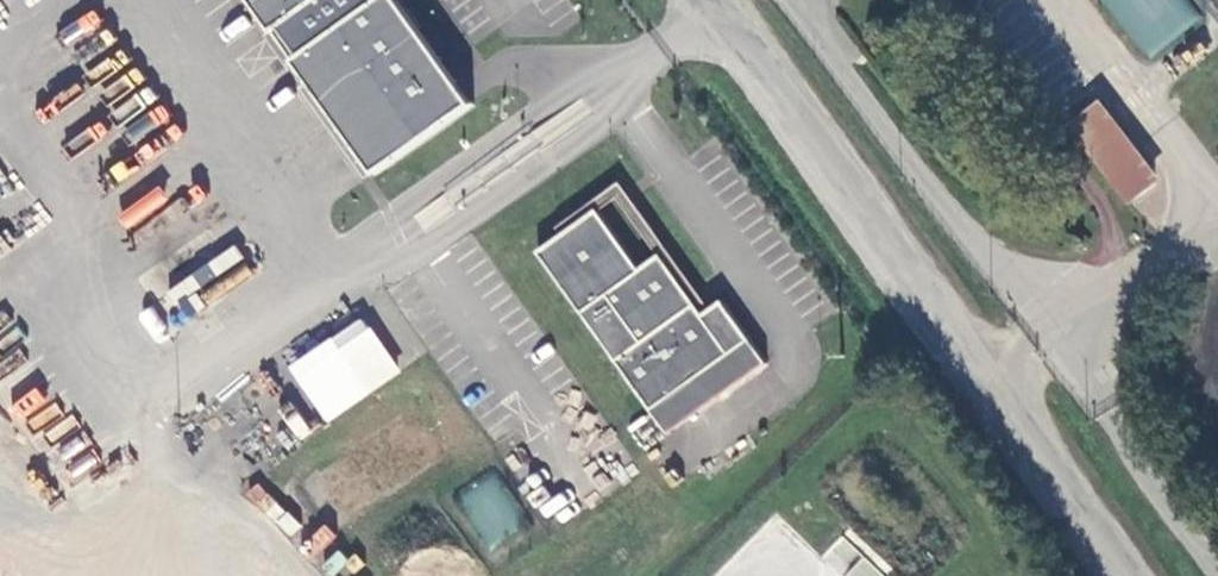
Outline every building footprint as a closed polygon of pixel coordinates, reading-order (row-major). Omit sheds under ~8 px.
[(297,63),(377,175),(475,105),(400,0),(252,0),(275,33),(282,29),(304,58),(297,63)] [(1150,59),(1200,15),(1187,0),(1099,0),(1150,59)] [(1171,188),(1110,108),(1082,131),(1144,208),(1171,188)] [(557,228),(563,236),(598,210),(599,212),(618,198),(660,256),(661,255),(704,315),(711,310),(621,183),(557,228)] [(653,411),(751,341),(723,301),(711,310),(704,315),(661,255),(660,256),(641,269),(599,212),(598,210),(563,236),(539,253),(653,411)] [(192,312),(253,276),(236,246),(174,282),(192,312)] [(362,315),(285,366),(324,424),(401,373),(362,315)] [(768,364),(751,341),(653,411),(670,435),(768,364)] [(11,404),(46,449),(75,427),(40,382),(11,404)] [(643,417),(629,425),(642,448),(657,440),(643,417)] [(487,547),(528,525),(499,471),(458,493),(487,547)] [(253,483),(243,496),(291,535),(301,522),(253,483)] [(848,572),(851,575),(880,575),(865,558),(848,572)]
